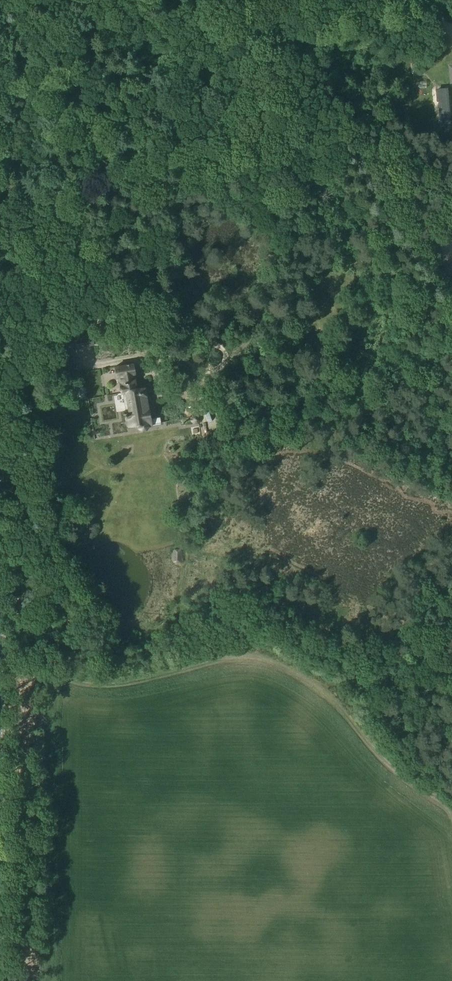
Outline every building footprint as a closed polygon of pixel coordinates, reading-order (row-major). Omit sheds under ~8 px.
[(93,332),(56,338),(60,371),(73,369),(70,348),(94,345),(93,332)] [(134,364),(115,367),(116,377),(119,377),(127,428),(138,427),(141,431),(146,430),(148,425),(150,425),(145,389),(135,391),(133,374),(135,374),(134,364)] [(83,372),(74,374),(75,384),(76,385),(85,384),(83,372)] [(86,387),(76,389),(78,400),(88,398),(86,387)] [(194,424),(198,424),(201,421),(201,416),(198,414),(193,414),(190,417),(191,421),(194,424)] [(174,549),(172,551),(171,560),(173,563),(180,563),(182,561),(183,553),(180,549),(174,549)]
